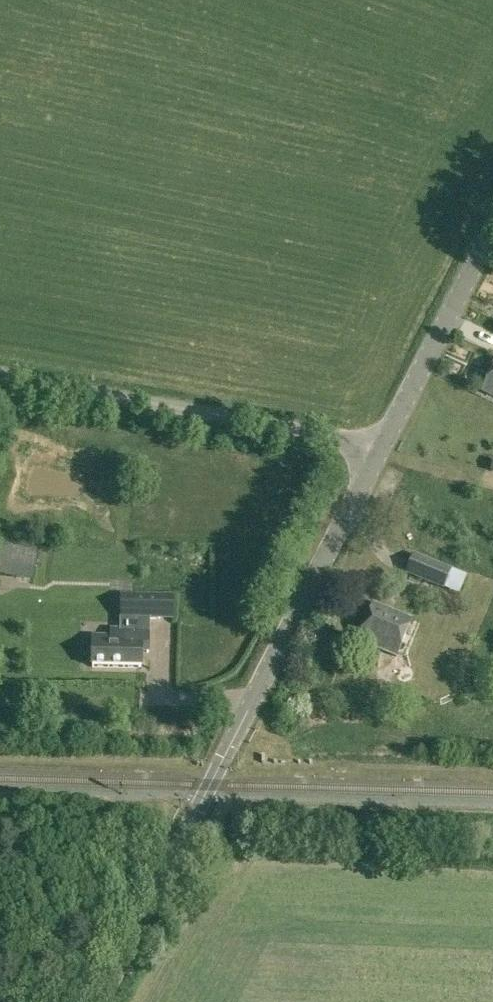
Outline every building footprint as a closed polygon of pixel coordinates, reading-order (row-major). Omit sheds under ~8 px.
[(492,395),(492,368),(482,390),(492,395)] [(5,575),(6,566),(35,570),(38,551),(22,549),(23,546),(0,543),(0,575),(5,575)] [(405,574),(443,589),(452,569),(414,553),(405,574)] [(132,597),(132,619),(160,618),(160,597),(132,597)] [(358,641),(397,656),(412,619),(373,603),(358,641)] [(92,666),(142,667),(142,652),(149,652),(149,631),(124,630),(124,636),(92,635),(92,666)] [(398,666),(396,672),(398,678),(404,680),(410,678),(412,672),(410,666),(404,663),(398,666)]
